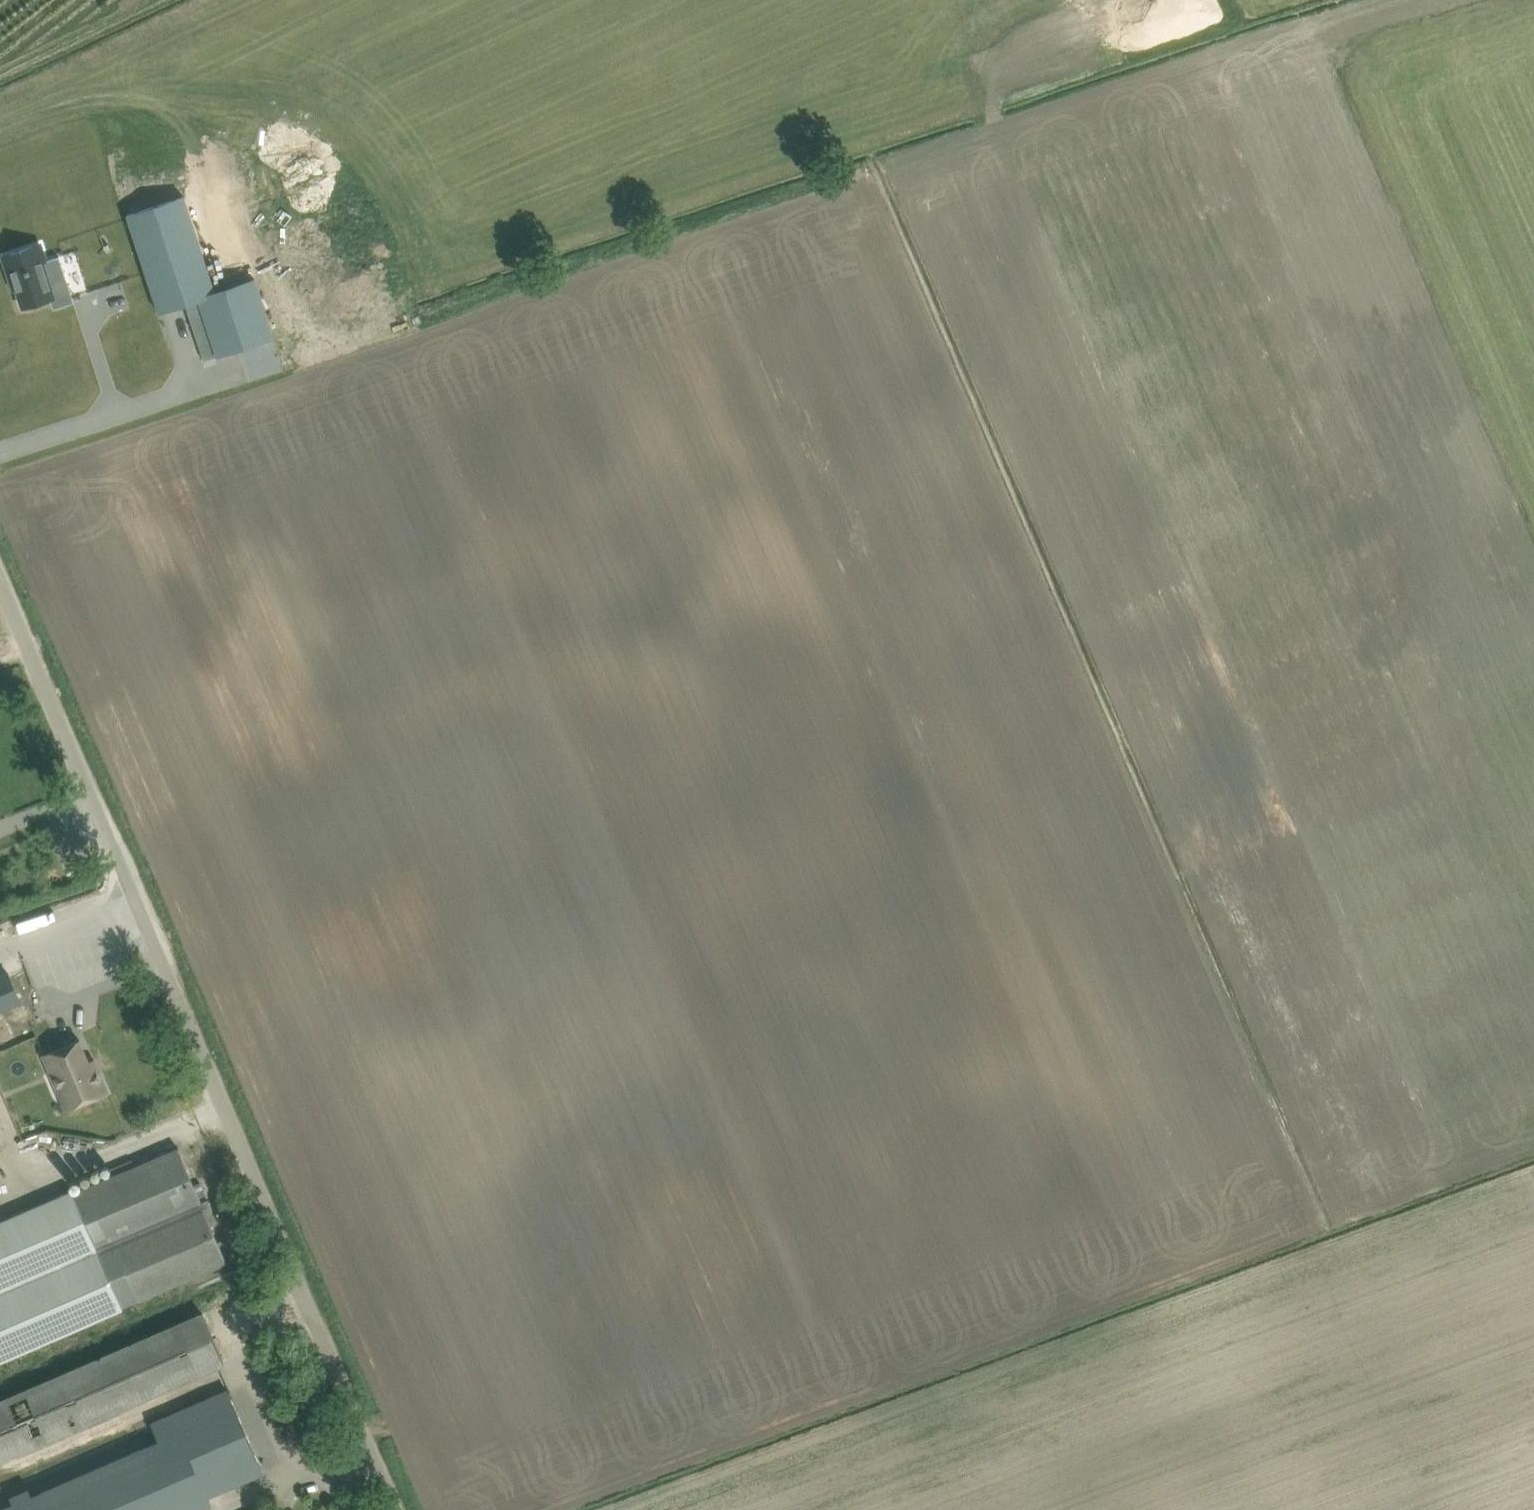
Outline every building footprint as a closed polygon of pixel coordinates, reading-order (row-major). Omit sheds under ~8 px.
[(184,197),(127,215),(159,313),(199,300),(217,356),(274,337),(255,279),(215,292),(184,197)] [(41,244),(3,256),(10,278),(13,277),(18,292),(23,307),(54,297),(56,304),(73,298),(59,257),(46,261),(41,244)] [(0,976),(0,1010),(20,1001),(8,972),(0,976)] [(94,1073),(80,1039),(44,1055),(51,1071),(56,1069),(72,1106),(90,1099),(108,1091),(99,1071),(94,1073)] [(123,1308),(123,1306),(139,1299),(227,1261),(211,1224),(217,1222),(208,1199),(202,1202),(200,1197),(205,1194),(200,1182),(195,1184),(179,1147),(134,1166),(131,1159),(109,1168),(112,1176),(73,1193),(72,1189),(26,1209),(7,1217),(0,1220),(0,1361),(123,1308)] [(205,1368),(223,1360),(203,1314),(202,1313),(177,1324),(178,1324),(0,1401),(0,1456),(197,1370),(197,1371),(205,1368)] [(210,1503),(211,1504),(208,1495),(263,1471),(228,1390),(152,1423),(160,1442),(34,1496),(30,1488),(10,1496),(13,1504),(1,1509),(194,1509),(210,1503)]
